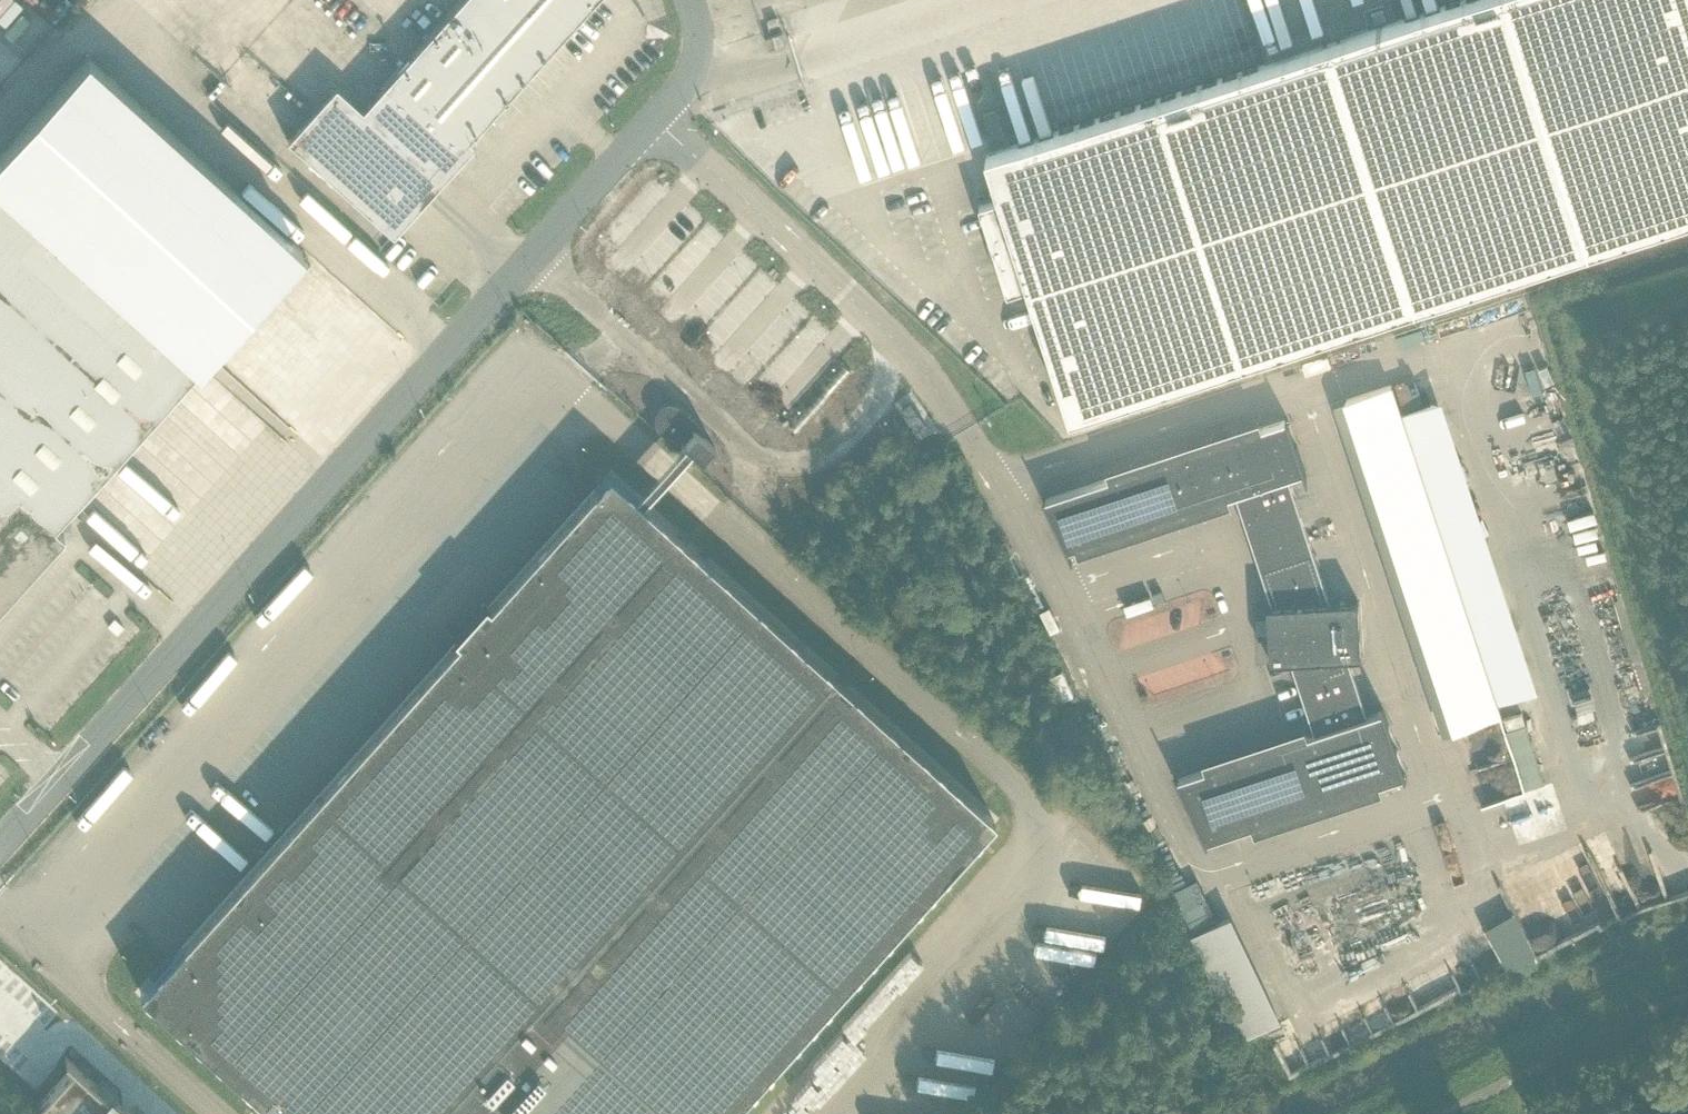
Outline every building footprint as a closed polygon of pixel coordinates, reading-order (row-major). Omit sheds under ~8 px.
[(395,73),(469,139),(594,0),(460,0),(395,73)] [(987,154),(1003,205),(982,212),(1008,293),(1029,286),(1071,416),(1687,217),(1687,0),(1463,0),(987,154)] [(770,48),(786,43),(782,32),(766,37),(770,48)] [(33,476),(70,510),(199,366),(303,251),(88,57),(0,155),(0,512),(1,512),(33,476)] [(336,85),(312,112),(412,202),(469,139),(395,73),(363,109),(336,85)] [(995,110),(983,113),(992,139),(1004,135),(995,110)] [(389,228),(412,202),(312,112),(287,139),(393,233),(394,232),(389,228)] [(723,347),(765,301),(780,300),(787,307),(786,307),(773,321),(785,333),(789,328),(789,319),(806,319),(805,313),(790,298),(780,299),(779,281),(746,251),(746,242),(724,243),(717,236),(713,241),(617,244),(609,253),(723,357),(723,347)] [(1501,716),(1392,385),(1348,399),(1457,731),(1501,716)] [(703,460),(704,458),(702,456),(712,445),(714,447),(715,446),(693,426),(696,422),(679,407),(677,405),(676,404),(673,404),(672,403),(668,403),(665,404),(663,405),(661,406),(659,407),(658,409),(657,411),(656,412),(656,414),(655,416),(655,418),(655,420),(656,422),(656,423),(657,425),(658,427),(660,428),(677,444),(681,439),(703,460)] [(1306,473),(1302,459),(1288,417),(1286,418),(1286,420),(1046,499),(1045,497),(1043,498),(1069,551),(1070,550),(1236,495),(1273,605),(1267,606),(1271,662),(1291,661),(1314,732),(1178,778),(1178,777),(1176,778),(1207,844),(1209,843),(1208,841),(1404,777),(1405,778),(1407,778),(1384,707),(1382,708),(1382,709),(1367,714),(1348,658),(1362,657),(1359,601),(1330,602),(1289,478),(1304,473),(1304,474),(1306,473)] [(993,818),(608,472),(141,991),(277,1113),(727,1113),(993,818)] [(65,535),(55,526),(70,510),(33,476),(1,512),(0,512),(0,588),(5,582),(11,587),(55,539),(65,535)] [(66,1055),(65,1057),(73,1064),(35,1107),(42,1113),(131,1113),(66,1055)]
